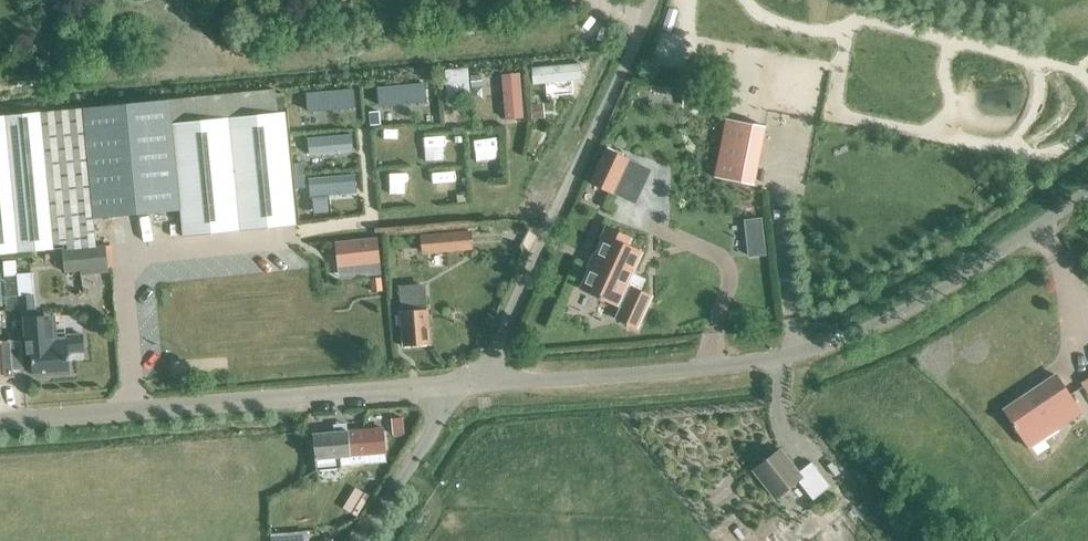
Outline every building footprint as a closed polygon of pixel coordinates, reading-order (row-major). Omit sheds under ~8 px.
[(582,80),(581,63),(532,68),(533,85),(582,80)] [(459,98),(470,97),(468,68),(446,70),(447,83),(458,82),(459,98)] [(526,112),(522,76),(512,77),(515,114),(526,112)] [(284,97),(277,97),(276,88),(169,99),(169,100),(180,210),(182,236),(297,225),(293,188),(304,187),(302,166),(291,167),(284,97)] [(295,91),(296,104),(331,101),(330,88),(295,91)] [(180,210),(169,100),(84,108),(95,218),(180,210)] [(54,249),(54,245),(97,241),(95,218),(84,108),(0,116),(0,254),(54,249)] [(714,177),(753,185),(765,126),(726,118),(714,177)] [(591,181),(611,190),(627,155),(606,147),(591,181)] [(629,237),(631,231),(605,221),(599,235),(602,236),(596,250),(593,248),(586,263),(588,264),(579,284),(618,304),(614,317),(636,327),(653,292),(629,281),(644,247),(629,237)] [(421,236),(422,252),(471,248),(470,232),(421,236)] [(377,239),(336,244),(339,268),(378,262),(377,239)] [(63,249),(65,273),(109,268),(107,245),(63,249)] [(46,317),(37,317),(33,273),(17,274),(21,319),(20,319),(22,341),(31,340),(33,375),(69,372),(67,354),(84,352),(82,333),(65,334),(65,338),(48,339),(46,317)] [(427,309),(424,284),(399,286),(401,311),(400,311),(403,346),(430,344),(427,309)] [(13,377),(10,340),(0,341),(0,378),(13,377)] [(1004,411),(1031,448),(1062,426),(1060,422),(1079,409),(1054,375),(1004,411)] [(384,453),(382,428),(313,434),(316,470),(341,468),(340,457),(384,453)] [(811,462),(798,472),(780,449),(753,471),(775,498),(797,481),(813,500),(830,486),(811,462)]
